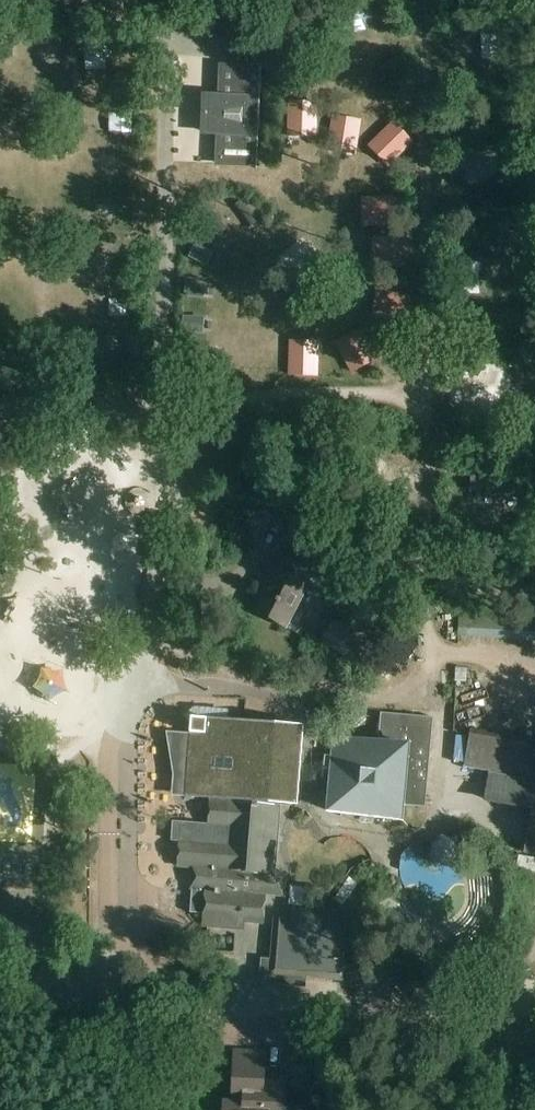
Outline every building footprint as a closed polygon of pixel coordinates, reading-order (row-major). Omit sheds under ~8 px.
[(261,67),(218,65),(217,93),(203,92),(201,135),(216,135),(214,167),(257,169),(261,67)] [(317,127),(318,103),(288,102),(287,126),(317,127)] [(358,144),(362,120),(332,116),(328,139),(358,144)] [(397,159),(414,143),(393,121),(376,138),(397,159)] [(375,227),(398,226),(397,196),(374,197),(375,227)] [(254,219),(241,201),(233,207),(247,225),(254,219)] [(225,225),(211,209),(203,216),(217,232),(225,225)] [(357,231),(349,215),(335,222),(343,238),(357,231)] [(384,268),(407,269),(409,239),(386,237),(384,268)] [(210,252),(195,245),(189,257),(203,265),(210,252)] [(200,299),(201,284),(186,282),(184,297),(200,299)] [(383,321),(407,324),(411,295),(388,291),(383,321)] [(201,317),(183,316),(181,333),(199,334),(201,317)] [(339,354),(351,375),(378,360),(366,339),(339,354)] [(205,351),(190,361),(200,375),(215,366),(205,351)] [(289,352),(288,376),(318,377),(319,353),(289,352)] [(272,515),(292,526),(311,495),(290,483),(272,515)] [(257,590),(258,591),(264,594),(255,612),(286,627),(306,588),(287,578),(292,569),(272,559),(257,590)] [(367,641),(339,619),(322,640),(349,663),(367,641)] [(381,713),(378,740),(333,736),(326,814),(404,821),(405,806),(425,808),(434,718),(381,713)] [(176,797),(185,797),(210,799),(210,802),(208,824),(194,823),(193,843),(182,842),(180,866),(191,867),(190,889),(193,889),(191,913),(205,914),(204,926),(244,929),(245,922),(263,923),(265,895),(282,896),(284,874),(275,873),(279,809),(280,804),(295,805),(301,724),(191,715),(189,732),(170,730),(178,771),(176,797)] [(469,726),(463,764),(534,775),(534,737),(469,726)] [(534,851),(534,780),(490,773),(486,798),(534,805),(527,850),(534,851)] [(430,852),(431,853),(438,862),(447,862),(457,855),(458,850),(458,844),(460,842),(457,837),(452,839),(442,837),(433,843),(430,852)] [(295,908),(294,919),(276,917),(272,960),(273,960),(272,974),(290,976),(344,981),(348,923),(346,923),(347,912),(295,908)] [(235,1051),(233,1094),(237,1094),(236,1103),(224,1102),(224,1109),(283,1109),(284,1082),(264,1081),(265,1052),(235,1051)]
